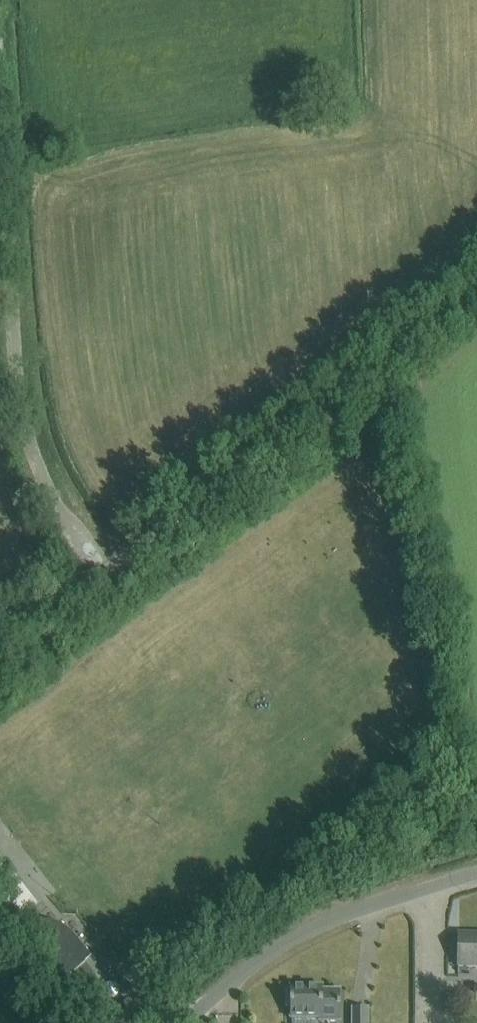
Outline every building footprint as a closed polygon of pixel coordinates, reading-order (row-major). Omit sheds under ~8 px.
[(73,999),(98,978),(66,940),(58,934),(48,931),(38,932),(24,941),(73,999)] [(459,954),(458,966),(476,966),(476,934),(459,934),(459,954)] [(291,990),(285,990),(285,1005),(291,1005),(291,1019),(320,1019),(320,1022),(341,1021),(341,990),(323,990),(323,987),(291,987),(291,990)] [(369,1006),(369,1022),(385,1022),(385,1006),(369,1006)]
